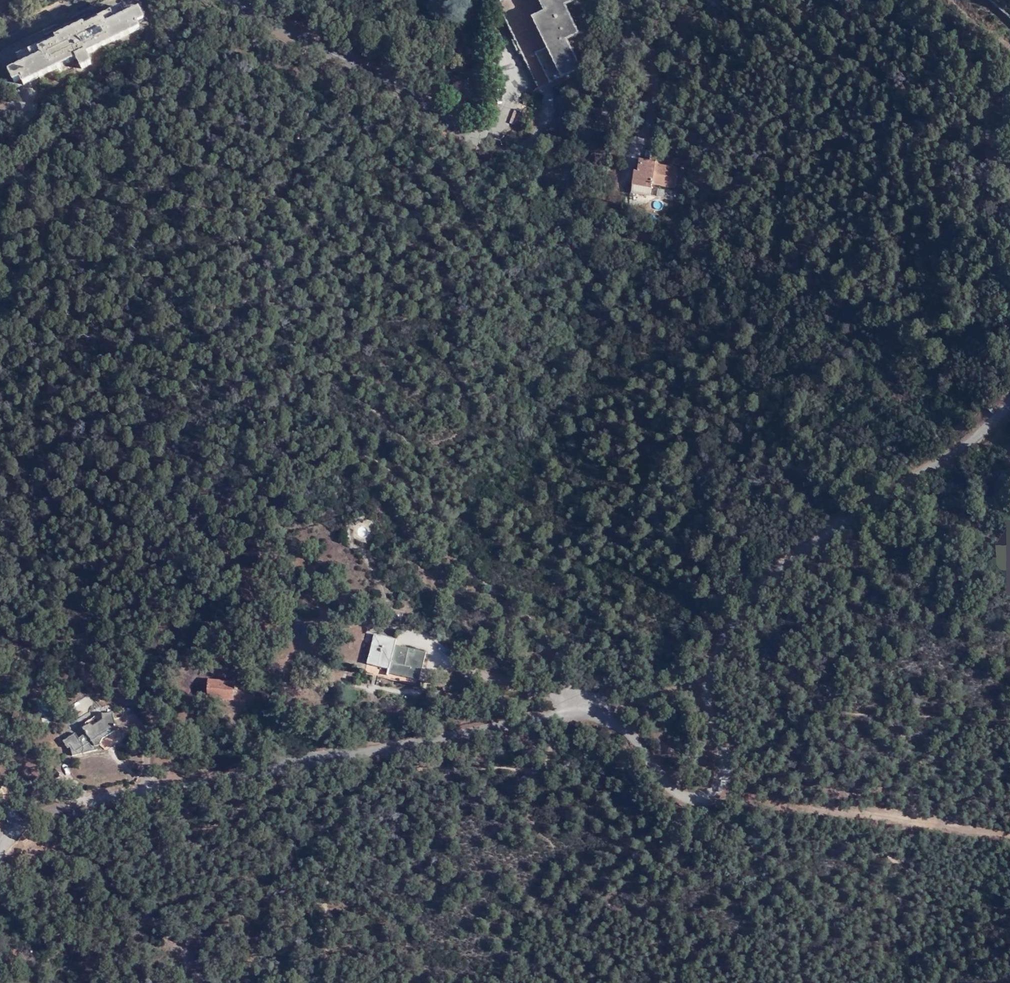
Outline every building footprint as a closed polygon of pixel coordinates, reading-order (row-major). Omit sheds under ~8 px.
[(15,48),(19,56),(6,63),(12,74),(19,71),(21,76),(74,50),(79,60),(90,54),(86,44),(139,19),(136,14),(143,11),(138,0),(136,0),(125,5),(122,0),(112,0),(15,48)] [(539,87),(582,66),(568,37),(578,32),(564,2),(568,0),(500,0),(498,1),(539,87)] [(653,152),(636,149),(635,161),(631,161),(629,175),(630,175),(629,184),(647,187),(649,175),(672,178),(676,158),(653,155),(653,152)] [(394,629),(371,624),(364,654),(387,659),(386,663),(434,674),(437,661),(420,657),(423,642),(392,635),(394,629)] [(232,671),(205,669),(204,688),(231,690),(232,671)] [(70,745),(94,742),(94,736),(99,735),(102,731),(116,722),(114,713),(114,704),(104,704),(104,710),(96,717),(90,712),(82,718),(86,723),(80,728),(75,722),(62,731),(66,738),(70,737),(70,745)]
